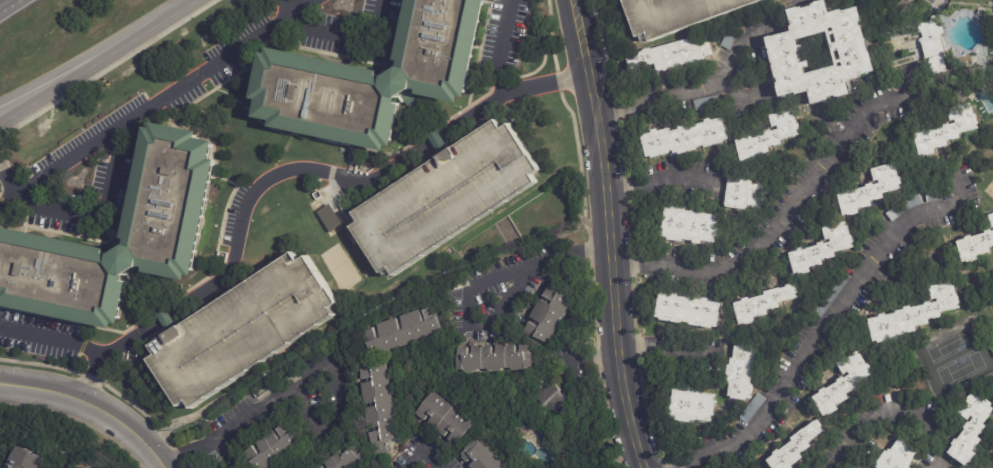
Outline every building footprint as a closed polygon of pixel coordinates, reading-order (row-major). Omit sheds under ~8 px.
[(406,56),(418,0),(497,0),(478,95),(474,94),(472,93),(471,99),(429,91),(430,87),(424,86),(414,93),(404,144),(397,143),(396,148),(278,124),(279,117),(263,113),(266,96),(261,95),(271,48),(276,49),(277,44),(391,67),(390,71),(399,73),(409,65),(411,57),(406,56)] [(640,41),(625,0),(773,0),(653,46),(652,43),(647,45),(644,39),(640,41)] [(826,5),(829,15),(841,11),(842,13),(858,8),(861,20),(860,20),(861,23),(859,23),(860,28),(862,27),(870,54),(876,73),(859,78),(859,79),(847,83),(850,96),(835,100),(835,97),(825,100),(825,102),(822,103),(822,104),(812,107),(808,93),(795,96),(794,95),(778,99),(775,85),(777,85),(776,80),(775,80),(772,68),(773,68),(772,66),(771,66),(768,53),(769,53),(768,51),(767,51),(764,40),(771,38),(771,39),(791,33),(789,29),(792,28),(787,12),(797,9),(797,10),(801,9),(801,11),(812,7),(811,6),(815,5),(815,4),(825,1),(826,5)] [(938,26),(941,26),(943,31),(939,32),(941,36),(939,37),(943,52),(941,53),(946,70),(933,74),(928,59),(926,60),(921,42),(919,43),(918,39),(920,39),(919,38),(922,37),(920,32),(918,32),(915,20),(919,19),(920,21),(930,18),(930,16),(932,15),(935,25),(937,24),(937,27),(938,26)] [(736,31),(729,50),(720,46),(728,27),(736,31)] [(707,39),(708,41),(709,41),(713,53),(702,56),(702,59),(655,72),(653,63),(649,64),(650,66),(629,72),(624,55),(626,54),(625,53),(633,51),(633,53),(642,50),(642,48),(648,46),(649,48),(696,35),(696,37),(706,35),(707,39)] [(735,80),(732,79),(738,65),(745,68),(739,82),(735,80)] [(718,96),(721,105),(695,111),(693,100),(718,94),(718,96)] [(921,158),(916,135),(925,133),(925,131),(931,129),(931,131),(945,128),(945,126),(951,124),(951,125),(958,124),(957,121),(953,121),(950,109),(971,104),(972,108),(974,107),(976,115),(975,115),(976,118),(978,117),(980,124),(978,124),(979,129),(961,134),(962,138),(954,140),(949,141),(950,146),(941,148),(940,147),(936,148),(937,154),(921,158)] [(736,142),(745,140),(744,137),(751,135),(751,138),(766,134),(765,132),(771,130),(772,132),(779,130),(778,127),(773,128),(770,117),(791,111),(792,114),(794,114),(797,125),(799,124),(801,131),(798,132),(799,135),(781,140),(782,145),(769,149),(770,153),(757,156),(758,160),(742,164),(736,142)] [(394,273),(391,276),(358,226),(364,222),(358,212),(502,117),(508,126),(516,121),(538,153),(536,155),(545,168),(537,173),(542,180),(400,274),(398,271),(394,273)] [(642,135),(653,133),(652,129),(658,128),(658,131),(670,128),(670,131),(680,129),(680,126),(686,125),(687,126),(707,122),(706,119),(712,118),(713,120),(724,118),(729,139),(724,140),(724,142),(717,144),(717,143),(714,144),(714,146),(706,148),(706,145),(697,147),(698,149),(675,154),(674,150),(671,150),(671,153),(653,157),(652,156),(647,157),(642,135)] [(8,298),(0,296),(0,228),(4,229),(5,223),(117,247),(116,250),(125,252),(137,244),(138,238),(133,237),(157,123),(164,125),(165,119),(210,129),(209,135),(226,138),(222,156),(229,157),(225,175),(204,275),(197,274),(196,280),(155,271),(155,268),(150,267),(138,274),(136,274),(135,280),(139,281),(130,324),(123,322),(122,328),(7,303),(8,298)] [(842,216),(838,195),(846,193),(846,191),(852,189),(852,191),(866,188),(866,185),(873,183),(874,186),(880,184),(879,181),(875,182),(872,169),(894,165),(894,168),(896,168),(898,176),(897,176),(898,178),(901,177),(902,184),(900,185),(901,190),(883,194),(884,199),(871,202),(872,206),(858,209),(859,214),(852,215),(842,216)] [(729,177),(747,179),(747,181),(748,181),(748,185),(753,185),(753,184),(756,184),(756,186),(763,186),(761,208),(743,206),(743,209),(724,207),(724,205),(723,205),(727,178),(728,178),(728,177),(729,177)] [(940,194),(942,200),(927,203),(925,192),(940,190),(940,194)] [(920,196),(923,203),(906,210),(892,221),(885,214),(900,202),(919,194),(920,196)] [(317,212),(330,233),(343,225),(330,204),(317,212)] [(672,240),(666,239),(666,238),(661,237),(665,207),(671,208),(672,206),(686,208),(686,210),(697,212),(698,209),(706,210),(705,214),(718,216),(718,222),(720,222),(718,236),(715,235),(714,243),(701,241),(700,244),(692,243),(692,241),(681,239),(681,242),(672,240)] [(796,276),(790,254),(800,252),(799,249),(805,247),(806,249),(819,246),(819,243),(825,242),(826,244),(832,242),(832,239),(827,241),(824,227),(845,222),(846,226),(849,225),(852,235),(853,235),(855,242),(852,243),(853,248),(835,252),(836,257),(823,261),(824,265),(811,268),(812,272),(796,276)] [(992,230),(992,232),(992,247),(991,248),(992,253),(978,257),(979,260),(971,263),(970,261),(964,263),(957,243),(966,240),(966,238),(972,236),(973,238),(987,234),(986,232),(992,230)] [(258,366),(197,406),(193,400),(184,405),(154,358),(161,354),(155,345),(302,251),(308,259),(316,254),(337,286),(335,288),(343,301),(336,306),(341,314),(258,366)] [(703,294),(682,290),(684,280),(705,283),(703,294)] [(869,319),(879,317),(879,315),(886,313),(886,316),(896,314),(896,311),(905,309),(904,307),(911,306),(912,308),(925,305),(925,303),(931,301),(932,303),(938,302),(938,299),(933,300),(930,287),(952,283),(953,286),(955,286),(957,294),(956,294),(956,296),(959,296),(960,303),(958,304),(959,309),(941,312),(943,317),(934,319),(934,318),(929,319),(930,324),(920,326),(920,325),(916,326),(917,331),(906,333),(905,332),(901,332),(903,338),(878,343),(877,341),(873,342),(869,319)] [(734,304),(743,302),(743,299),(749,297),(750,299),(765,295),(765,292),(781,288),(781,289),(787,287),(787,286),(792,284),(792,286),(794,285),(794,286),(797,285),(798,293),(796,293),(797,298),(779,303),(781,307),(768,311),(769,315),(755,319),(756,322),(750,324),(740,324),(734,304)] [(551,339),(550,339),(548,344),(524,331),(549,285),(572,297),(569,303),(571,304),(563,317),(562,316),(557,325),(558,326),(551,339)] [(702,300),(703,301),(704,298),(710,299),(710,302),(722,304),(718,327),(714,327),(713,329),(691,325),(692,323),(683,322),(683,324),(660,320),(660,318),(657,317),(661,294),(673,296),(674,293),(680,294),(680,297),(702,300)] [(360,330),(418,309),(418,310),(433,305),(442,332),(375,356),(375,354),(369,356),(360,330)] [(729,395),(730,382),(728,382),(729,375),(727,375),(729,364),(731,364),(732,358),(734,358),(736,345),(739,346),(740,343),(758,346),(755,361),(754,361),(751,384),(753,384),(751,398),(748,398),(748,400),(732,397),(732,395),(729,395)] [(459,372),(459,370),(452,370),(452,348),(457,348),(457,347),(464,347),(464,348),(468,348),(468,346),(475,345),(475,347),(482,347),(482,345),(487,345),(487,353),(492,353),(492,345),(500,345),(500,346),(507,346),(507,344),(524,344),(524,345),(530,345),(530,368),(522,368),(522,370),(507,370),(507,369),(498,369),(498,371),(483,371),(483,369),(472,369),(472,372),(459,372)] [(824,417),(813,398),(821,394),(819,391),(825,388),(826,389),(838,383),(837,380),(843,377),(844,379),(850,375),(848,372),(844,375),(837,364),(857,352),(858,355),(860,354),(866,365),(869,363),(872,369),(870,370),(872,375),(857,383),(860,388),(852,393),(851,392),(846,395),(849,399),(840,404),(840,403),(836,405),(839,410),(828,416),(827,415),(824,417)] [(363,413),(362,408),(373,406),(372,403),(362,405),(358,383),(368,382),(367,378),(357,380),(354,368),(381,363),(383,370),(384,370),(387,384),(385,385),(387,394),(389,394),(392,409),(389,410),(391,420),(393,419),(397,439),(389,441),(391,453),(371,457),(367,434),(376,432),(375,428),(366,429),(363,413)] [(548,411),(535,396),(552,382),(569,402),(552,416),(548,411)] [(709,422),(697,420),(697,422),(690,421),(690,424),(675,421),(675,418),(669,418),(674,389),(680,390),(680,387),(696,389),(695,392),(701,393),(715,396),(714,402),(716,402),(714,416),(712,416),(711,423),(709,422)] [(433,392),(473,424),(455,447),(447,441),(452,435),(449,432),(445,438),(428,424),(432,419),(428,416),(424,421),(415,414),(433,392)] [(758,394),(765,400),(745,424),(738,418),(758,394)] [(988,400),(992,403),(992,406),(992,407),(992,408),(992,413),(984,424),(988,427),(981,436),(981,435),(979,438),(982,441),(974,452),(977,455),(968,467),(949,453),(954,446),(952,445),(956,440),(958,441),(967,430),(965,429),(969,423),(971,424),(975,419),(973,417),(969,421),(959,413),(973,394),(976,397),(977,396),(978,397),(978,396),(986,402),(987,401),(987,402),(988,400)] [(791,467),(792,467),(772,467),(767,461),(774,456),(773,454),(778,450),(779,452),(793,442),(791,440),(815,422),(816,423),(818,421),(823,427),(820,428),(823,432),(808,443),(811,448),(804,453),(804,452),(800,454),(803,459),(795,465),(794,464),(791,467)] [(312,445),(276,467),(259,467),(250,455),(264,445),(262,443),(282,429),(284,432),(298,423),(312,445)] [(497,459),(504,467),(471,467),(468,464),(471,461),(470,459),(466,462),(462,457),(463,456),(459,451),(477,436),(490,452),(489,453),(495,460),(497,459)] [(909,467),(911,467),(876,467),(879,464),(877,462),(886,450),(888,452),(890,448),(892,450),(899,439),(902,441),(904,440),(915,448),(914,450),(917,452),(909,463),(911,464),(909,467)] [(363,461),(354,467),(316,467),(321,464),(321,465),(348,443),(363,461)] [(50,458),(45,467),(13,467),(24,445),(50,458)]
